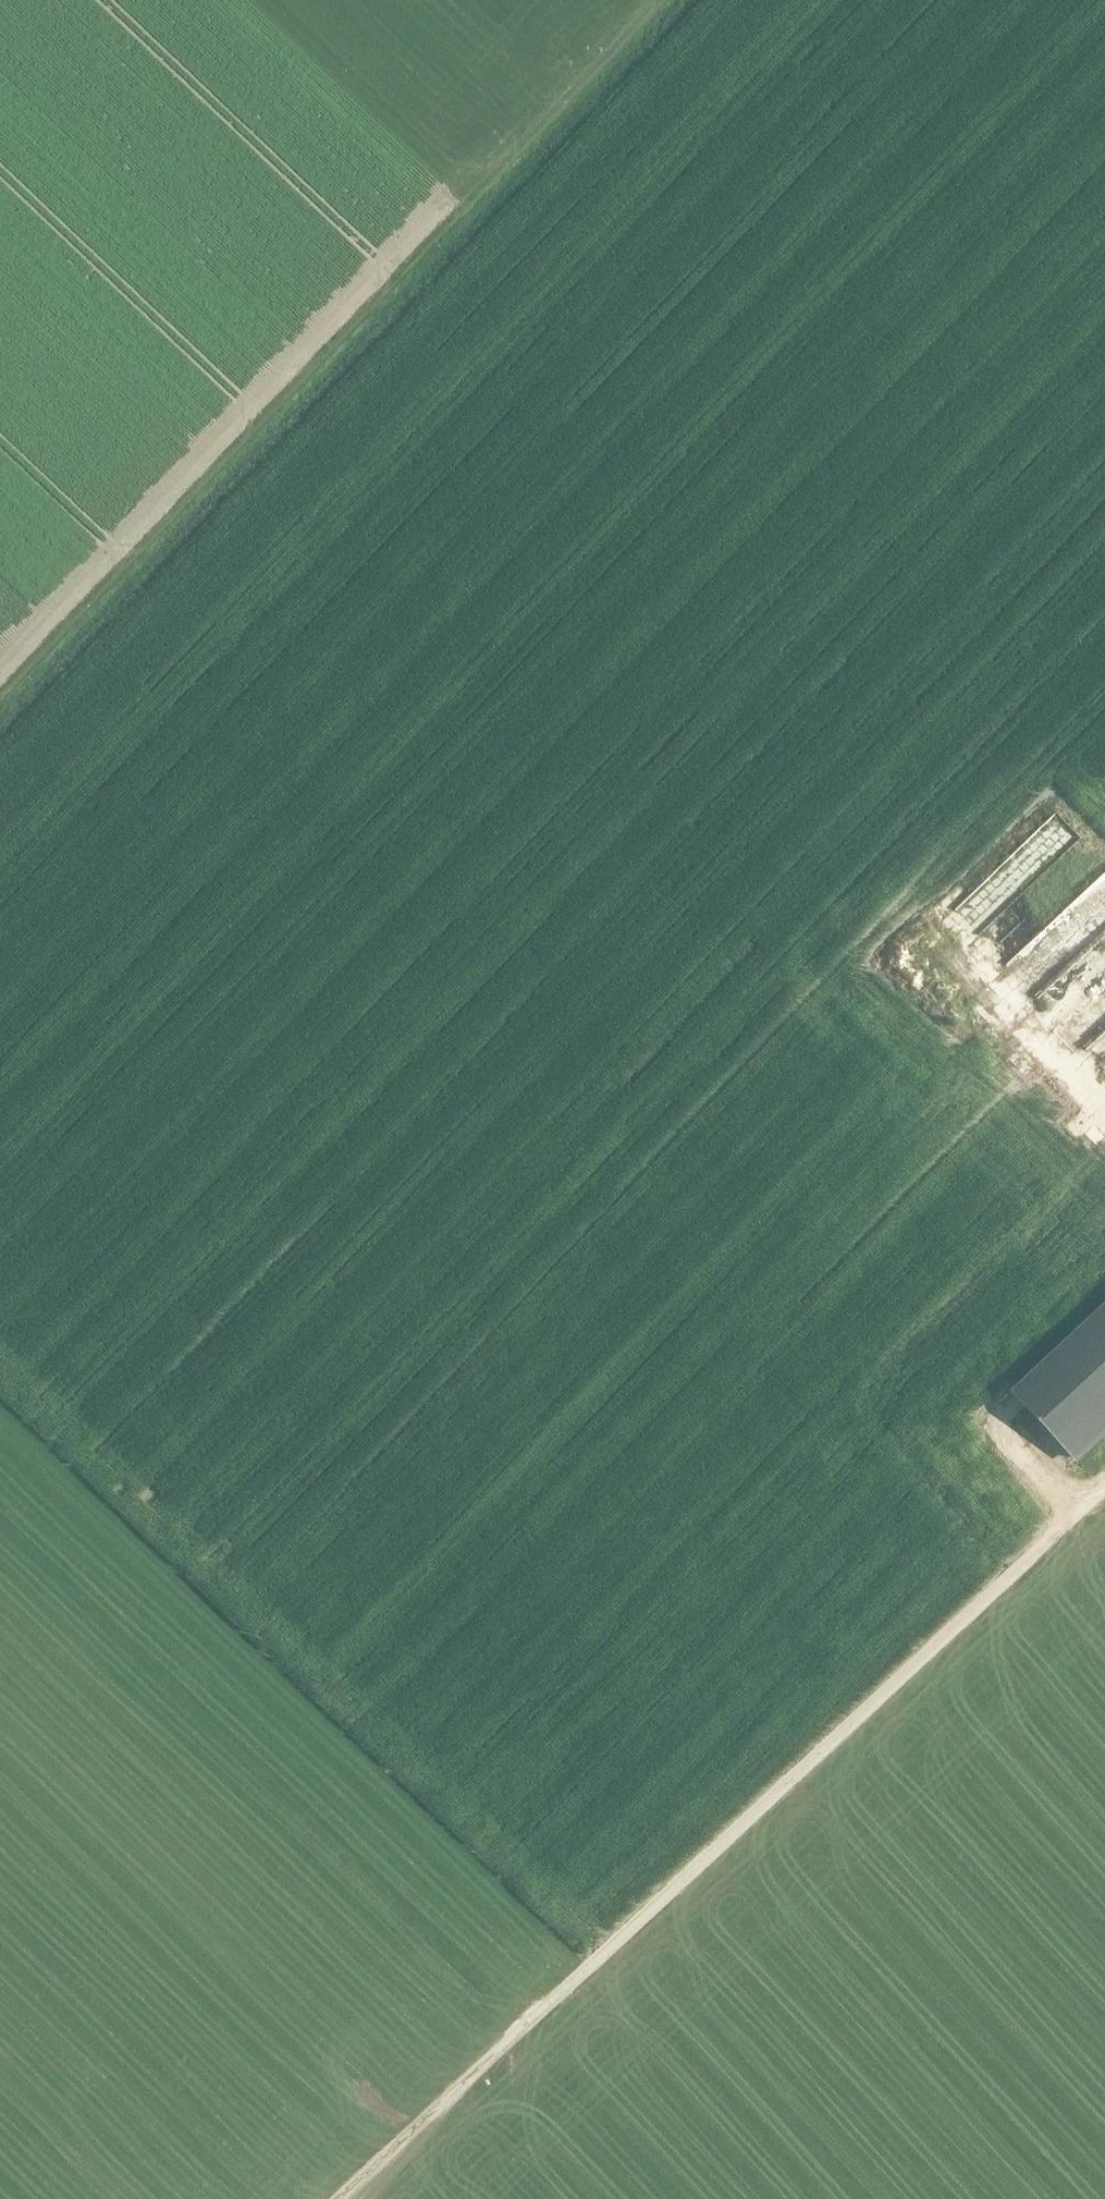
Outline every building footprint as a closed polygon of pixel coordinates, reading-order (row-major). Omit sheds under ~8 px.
[(1048,819),(943,911),(970,942),(980,934),(1002,959),(1042,924),(1015,894),(1071,844),(1048,819)] [(1104,918),(1104,878),(1036,939),(1056,961),(1104,918)] [(902,1005),(894,1016),(907,1025),(915,1014),(902,1005)] [(1015,1395),(1075,1459),(1104,1431),(1104,1311),(1015,1395)]
